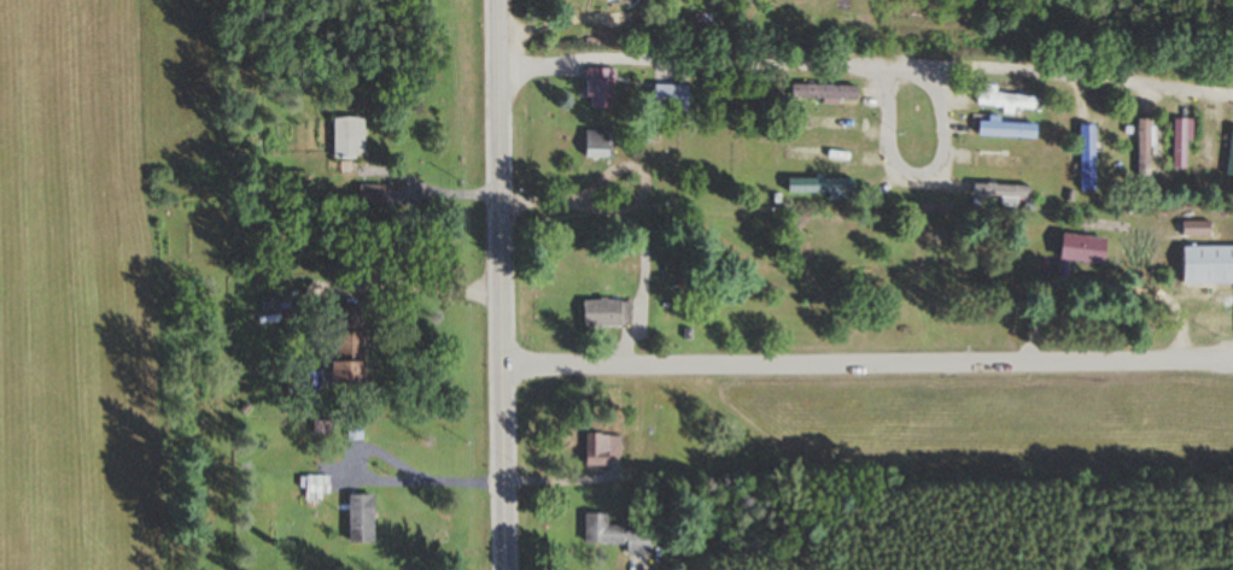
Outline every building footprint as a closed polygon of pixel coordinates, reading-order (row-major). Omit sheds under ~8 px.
[(614,111),(614,69),(585,69),(585,111),(614,111)] [(654,86),(654,112),(688,112),(688,86),(654,86)] [(790,99),(856,99),(856,86),(790,86),(790,99)] [(994,95),(994,90),(977,90),(977,108),(1033,108),(1033,96),(994,95)] [(840,130),(840,140),(857,140),(857,118),(801,118),(801,130),(840,130)] [(332,119),(332,160),(363,160),(363,119),(332,119)] [(1186,120),(1172,120),(1172,170),(1185,170),(1186,120)] [(977,121),(976,137),(1027,138),(1027,123),(977,121)] [(1138,183),(1150,183),(1150,121),(1138,121),(1138,183)] [(1094,127),(1079,127),(1079,192),(1094,192),(1094,127)] [(1214,128),(1201,127),(1201,173),(1213,173),(1214,128)] [(585,158),(614,158),(614,131),(585,131),(585,158)] [(784,164),(849,165),(850,150),(784,149),(784,164)] [(1032,158),(974,157),(974,170),(1032,170),(1032,158)] [(852,194),(852,179),(787,179),(787,194),(852,194)] [(384,186),(357,186),(357,210),(383,210),(384,186)] [(1031,187),(975,187),(975,200),(1031,200),(1031,187)] [(1106,241),(1060,236),(1058,263),(1103,267),(1106,241)] [(1181,249),(1181,286),(1232,285),(1232,248),(1181,249)] [(630,302),(582,302),(582,327),(630,327),(630,302)] [(334,307),(334,363),(329,363),(329,387),(363,386),(362,307),(334,307)] [(323,477),(306,477),(306,500),(323,500),(323,477)] [(373,495),(347,495),(347,542),(373,542),(373,495)] [(607,514),(584,514),(583,544),(624,544),(624,556),(651,556),(651,527),(607,527),(607,514)]
